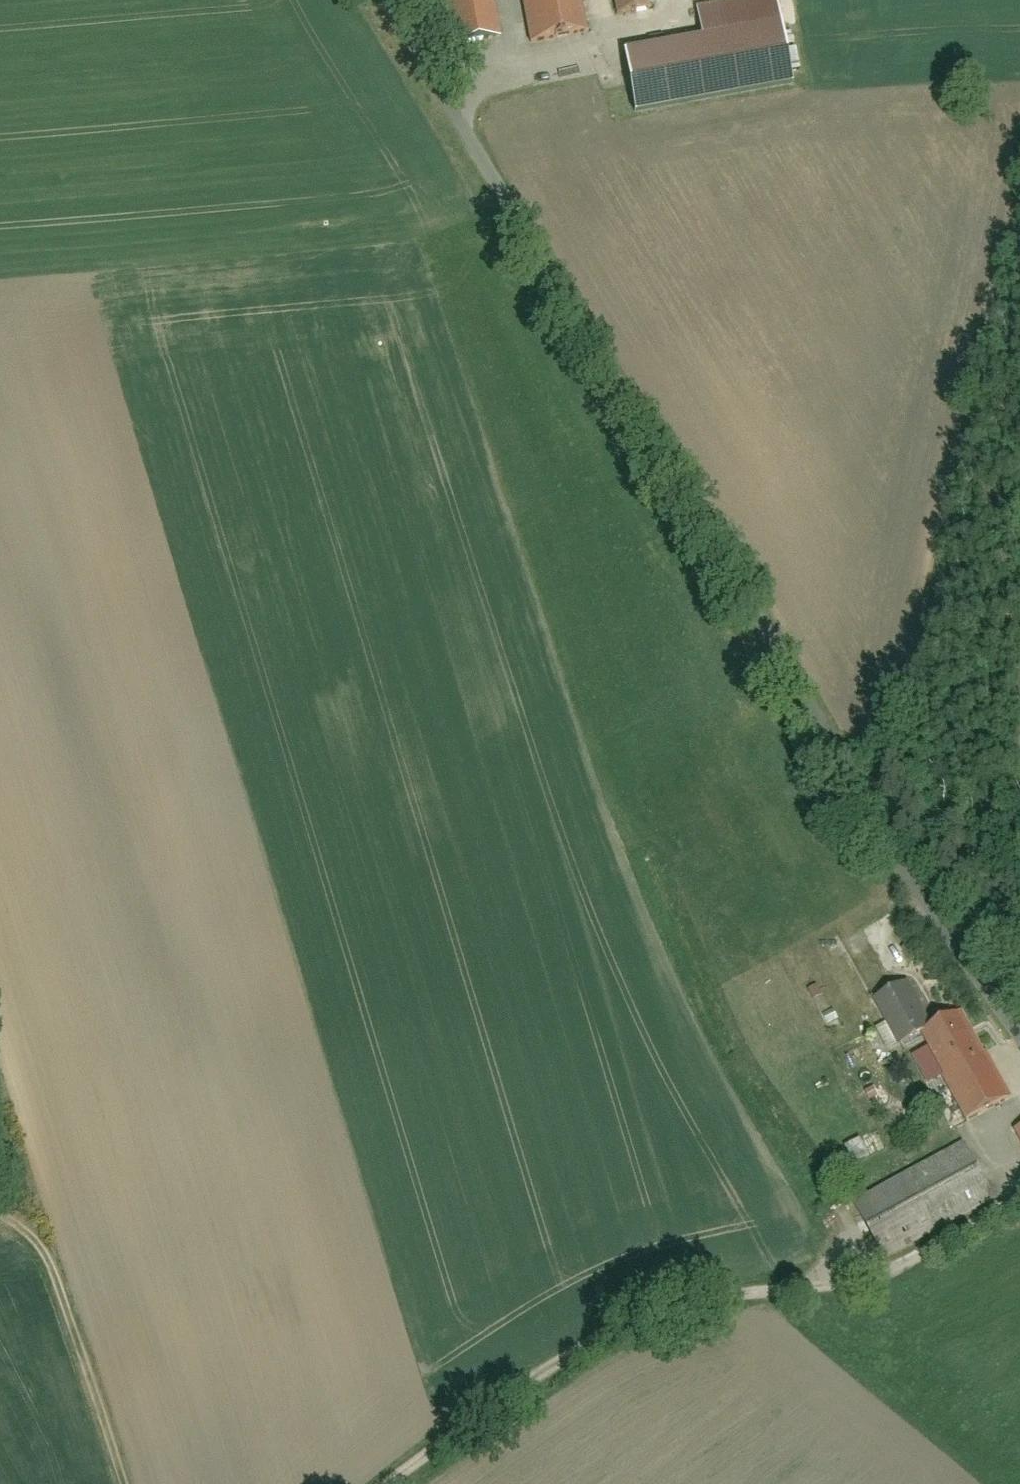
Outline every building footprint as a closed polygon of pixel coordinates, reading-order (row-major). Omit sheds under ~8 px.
[(452,50),(499,46),(495,0),(447,0),(452,50)] [(532,40),(584,32),(579,0),(526,0),(532,40)] [(619,16),(663,7),(661,0),(615,0),(619,16)] [(626,58),(636,116),(796,88),(785,29),(626,58)] [(905,985),(872,1004),(901,1053),(933,1034),(905,985)] [(972,1124),(1010,1102),(964,1022),(925,1044),(972,1124)] [(1011,1130),(1019,1145),(1019,1125),(1011,1130)] [(963,1149),(854,1203),(883,1261),(992,1206),(963,1149)]
